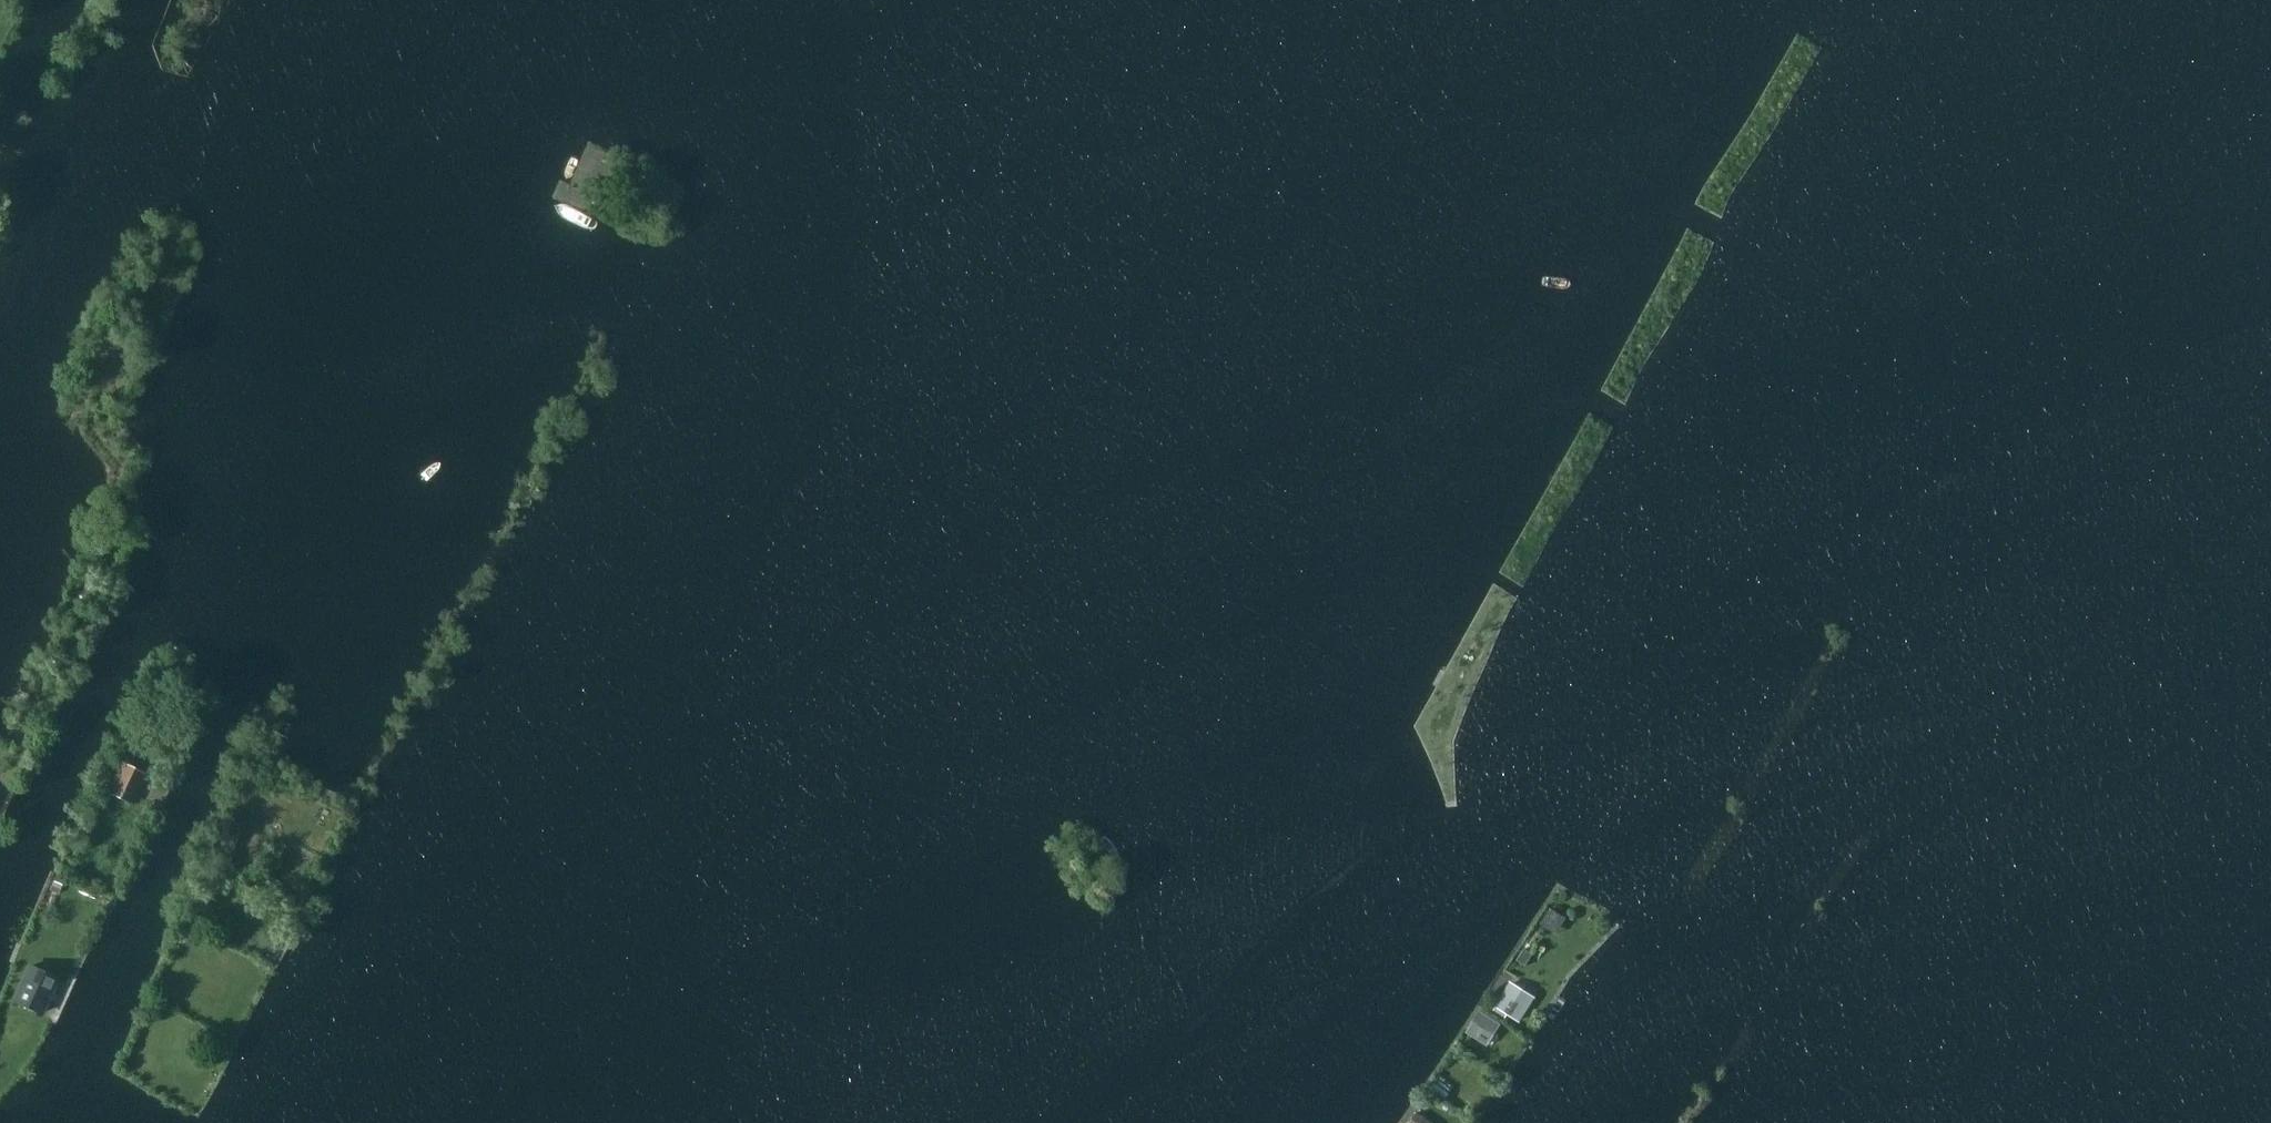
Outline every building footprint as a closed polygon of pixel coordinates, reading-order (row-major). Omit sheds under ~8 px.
[(101,564),(97,573),(108,578),(112,568),(101,564)] [(60,656),(55,666),(66,671),(71,661),(60,656)] [(130,805),(146,773),(122,762),(106,793),(130,805)] [(1524,948),(1517,960),(1525,965),(1533,953),(1524,948)] [(30,967),(13,1003),(45,1018),(61,981),(30,967)] [(1495,1006),(1493,1010),(1505,1017),(1507,1014),(1520,1022),(1535,997),(1509,981),(1494,1005),(1495,1006)] [(1480,1011),(1466,1032),(1487,1046),(1501,1024),(1480,1011)] [(1410,1122),(1426,1122),(1429,1119),(1417,1112),(1410,1122)]
